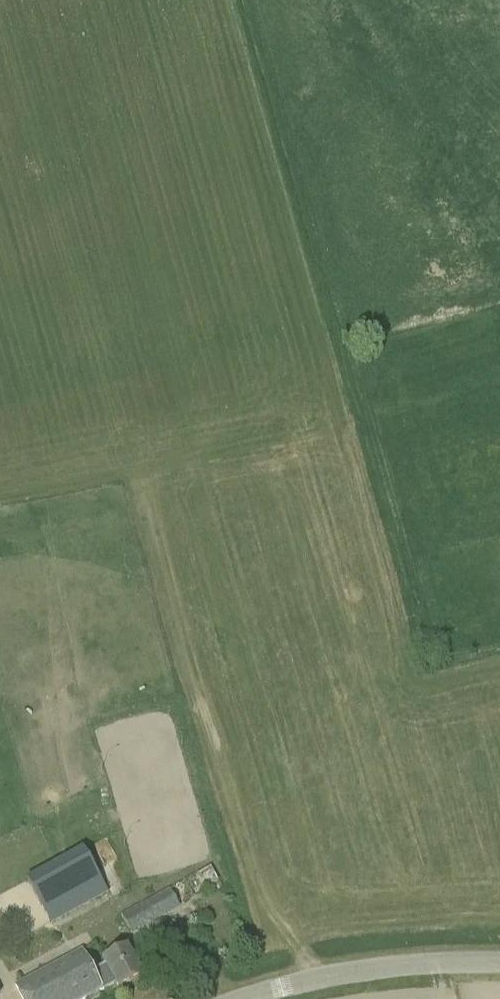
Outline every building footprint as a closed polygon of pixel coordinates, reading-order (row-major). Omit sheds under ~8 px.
[(83,848),(28,879),(51,923),(108,892),(83,848)] [(133,934),(180,908),(169,888),(121,914),(133,934)] [(103,989),(116,982),(119,988),(142,976),(128,949),(105,961),(107,966),(95,973),(82,950),(15,985),(22,998),(85,998),(104,989),(103,989)]
